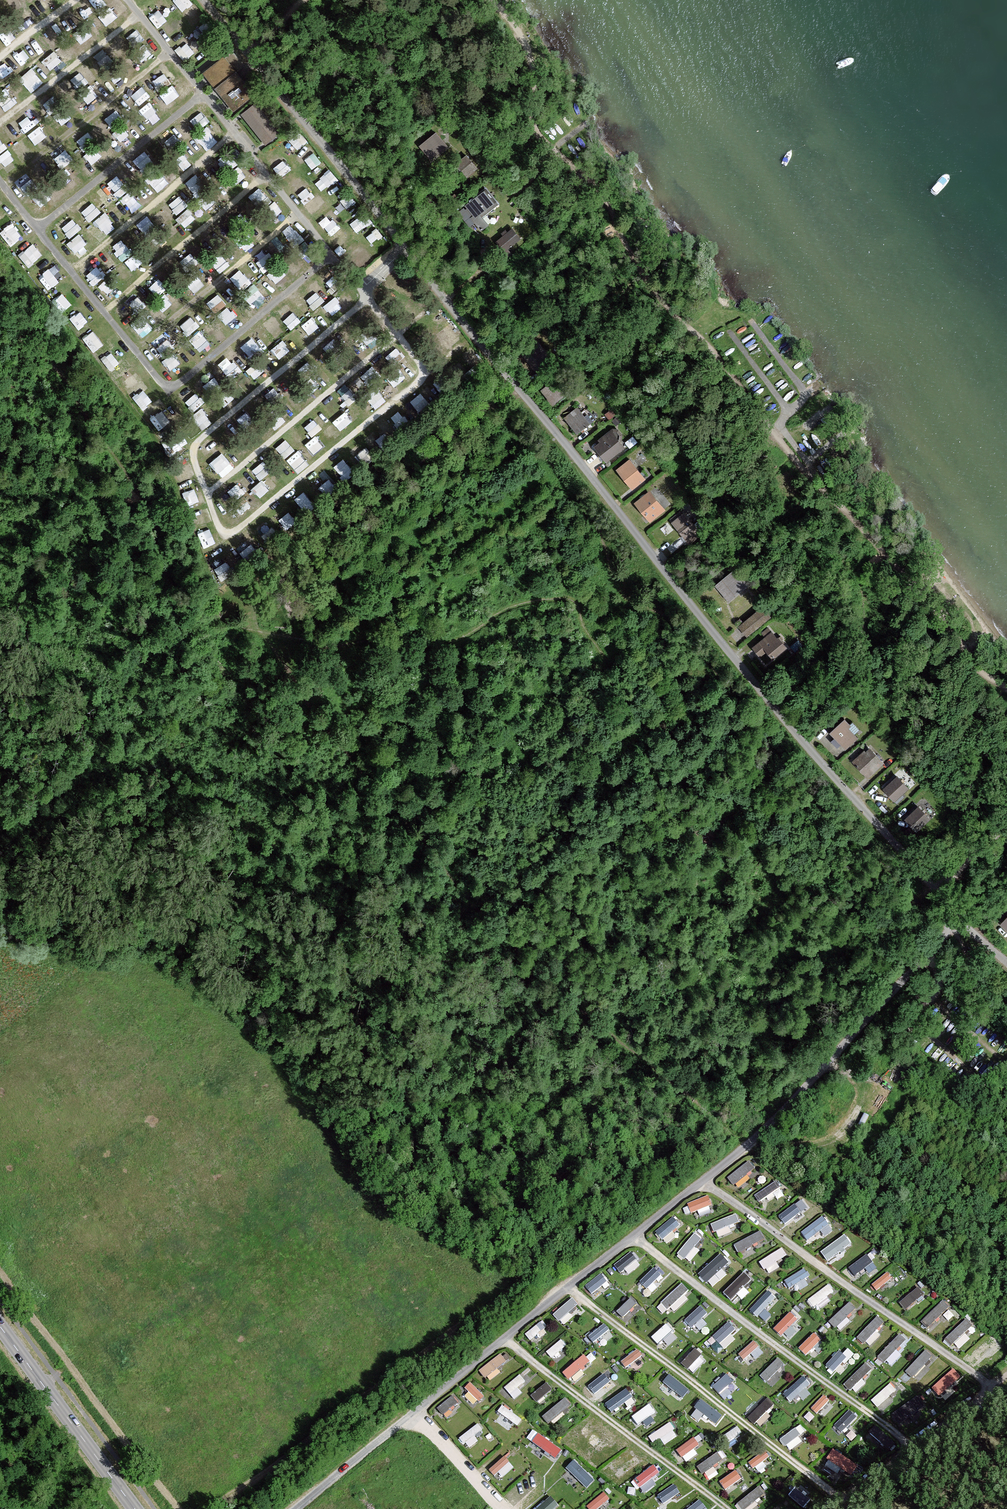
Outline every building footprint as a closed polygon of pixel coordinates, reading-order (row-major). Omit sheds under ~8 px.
[(34,1),(38,13),(50,9),(47,0),(36,0),(34,1)] [(193,22),(202,14),(189,0),(180,8),(193,22)] [(75,10),(66,15),(72,25),(81,19),(75,10)] [(162,20),(171,31),(183,22),(174,11),(162,20)] [(7,38),(19,29),(12,19),(0,28),(7,38)] [(208,37),(215,30),(204,19),(197,25),(208,37)] [(50,44),(66,33),(57,21),(41,32),(50,44)] [(111,40),(122,54),(140,41),(128,26),(111,40)] [(85,29),(74,38),(80,45),(91,36),(85,29)] [(194,35),(182,44),(189,54),(201,45),(194,35)] [(34,36),(24,44),(36,60),(46,52),(34,36)] [(63,63),(79,49),(69,37),(53,51),(63,63)] [(45,73),(59,60),(51,51),(36,64),(45,73)] [(239,84),(250,75),(231,51),(200,75),(231,114),(251,99),(239,84)] [(131,64),(140,63),(138,53),(129,54),(131,64)] [(98,70),(113,65),(108,54),(94,59),(98,70)] [(166,83),(177,73),(163,58),(153,68),(166,83)] [(83,60),(74,68),(87,83),(97,74),(83,60)] [(0,61),(0,77),(4,82),(13,76),(1,61),(0,61)] [(34,64),(25,71),(32,79),(41,72),(34,64)] [(66,75),(58,83),(69,94),(78,85),(66,75)] [(101,82),(90,90),(98,101),(109,93),(101,82)] [(134,108),(144,101),(133,85),(123,92),(134,108)] [(168,87),(156,93),(163,109),(176,103),(168,87)] [(44,92),(37,98),(47,112),(55,106),(44,92)] [(19,110),(32,125),(44,115),(31,100),(19,110)] [(151,101),(140,111),(152,124),(163,114),(151,101)] [(112,126),(126,112),(117,102),(102,116),(112,126)] [(252,105),(239,116),(254,132),(266,122),(252,105)] [(60,132),(72,123),(61,107),(48,116),(60,132)] [(99,137),(110,128),(102,119),(92,127),(99,137)] [(185,121),(175,128),(183,139),(192,133),(185,121)] [(40,122),(28,132),(41,147),(53,137),(40,122)] [(80,127),(68,136),(76,147),(88,138),(80,127)] [(109,138),(123,149),(130,141),(116,130),(109,138)] [(291,152),(302,142),(294,133),(283,143),(291,152)] [(447,146),(434,133),(418,147),(431,161),(447,146)] [(61,141),(49,151),(63,166),(74,156),(61,141)] [(303,164),(318,151),(310,142),(294,155),(303,164)] [(93,152),(97,158),(108,151),(103,144),(93,152)] [(141,153),(146,161),(157,155),(152,146),(141,153)] [(13,159),(6,148),(0,152),(0,167),(13,159)] [(276,167),(286,158),(279,149),(268,158),(276,167)] [(466,156),(455,165),(460,171),(471,163),(466,156)] [(36,163),(39,173),(50,169),(46,159),(36,163)] [(82,166),(89,175),(98,168),(91,159),(82,166)] [(122,192),(133,174),(121,167),(110,184),(122,192)] [(16,177),(24,193),(35,187),(28,171),(16,177)] [(153,181),(161,189),(171,179),(163,171),(153,181)] [(334,171),(323,179),(333,191),(343,183),(334,171)] [(301,196),(312,186),(304,177),(293,187),(301,196)] [(89,192),(98,208),(117,197),(107,181),(89,192)] [(141,206),(148,199),(135,185),(128,191),(141,206)] [(146,234),(193,197),(185,187),(138,225),(146,234)] [(238,202),(235,217),(247,220),(250,209),(261,212),(263,204),(270,206),(273,194),(256,190),(252,206),(238,202)] [(304,202),(311,212),(326,200),(319,191),(304,202)] [(491,206),(481,193),(463,208),(474,220),(491,206)] [(88,197),(76,203),(85,220),(97,214),(88,197)] [(187,223),(197,217),(190,205),(180,212),(187,223)] [(11,217),(3,206),(0,208),(0,225),(11,217)] [(324,228),(341,218),(335,207),(317,218),(324,228)] [(353,229),(371,219),(363,207),(346,217),(353,229)] [(67,213),(56,219),(66,237),(77,231),(67,213)] [(97,236),(106,225),(96,217),(87,228),(97,236)] [(11,244),(26,231),(16,220),(2,233),(11,244)] [(263,222),(254,230),(260,236),(269,228),(263,222)] [(216,225),(210,233),(218,238),(224,230),(216,225)] [(377,226),(368,233),(380,249),(389,242),(377,226)] [(128,227),(118,234),(130,249),(139,242),(128,227)] [(202,238),(209,248),(218,242),(211,232),(202,238)] [(65,242),(73,252),(85,243),(77,233),(65,242)] [(519,243),(509,233),(496,244),(506,255),(519,243)] [(196,238),(188,243),(197,257),(205,252),(196,238)] [(362,262),(371,254),(361,242),(351,250),(362,262)] [(22,256),(29,266),(46,254),(39,244),(22,256)] [(109,245),(99,253),(111,268),(121,260),(109,245)] [(131,256),(137,264),(146,257),(140,249),(131,256)] [(217,259),(225,266),(232,258),(224,251),(217,259)] [(296,257),(288,264),(294,272),(302,265),(296,257)] [(93,282),(103,273),(90,258),(80,268),(93,282)] [(118,268),(127,278),(136,270),(127,260),(118,268)] [(276,283),(283,271),(269,264),(263,276),(276,283)] [(38,279),(46,288),(60,275),(52,266),(38,279)] [(160,267),(148,280),(158,289),(170,277),(160,267)] [(331,287),(342,283),(336,267),(325,271),(331,287)] [(106,276),(96,284),(110,298),(119,290),(106,276)] [(315,277),(305,286),(318,301),(328,292),(315,277)] [(225,279),(217,287),(231,301),(239,293),(225,279)] [(185,287),(190,294),(200,288),(195,281),(185,287)] [(168,288),(160,296),(173,310),(182,302),(168,288)] [(132,294),(136,302),(146,297),(142,289),(132,294)] [(235,300),(243,309),(250,302),(242,293),(235,300)] [(336,301),(342,308),(352,300),(347,293),(336,301)] [(65,294),(59,299),(67,308),(73,303),(65,294)] [(202,306),(211,314),(220,303),(211,295),(202,306)] [(127,297),(116,306),(124,315),(134,307),(127,297)] [(329,298),(321,306),(329,315),(338,307),(329,298)] [(281,314),(292,307),(289,301),(277,308),(281,314)] [(156,323),(166,315),(159,306),(149,314),(156,323)] [(234,326),(241,318),(228,306),(221,315),(234,326)] [(442,309),(433,316),(441,325),(449,318),(442,309)] [(262,320),(275,337),(286,329),(273,312),(262,320)] [(82,313),(72,321),(82,335),(93,327),(82,313)] [(330,354),(367,319),(361,313),(340,332),(337,329),(320,344),(330,354)] [(139,314),(130,322),(142,336),(151,328),(139,314)] [(296,325),(308,341),(319,333),(307,317),(296,325)] [(108,334),(93,347),(102,357),(117,344),(108,334)] [(243,354),(254,344),(246,335),(235,345),(243,354)] [(395,342),(383,351),(391,360),(402,352),(395,342)] [(255,344),(246,354),(251,359),(260,349),(255,344)] [(463,349),(470,364),(481,359),(474,344),(463,349)] [(228,358),(237,369),(247,362),(238,350),(228,358)] [(118,377),(133,364),(124,354),(109,367),(118,377)] [(169,355),(158,362),(165,371),(176,364),(169,355)] [(255,365),(264,374),(272,366),(263,357),(255,365)] [(222,381),(232,372),(221,359),(211,368),(222,381)] [(539,372),(529,359),(519,368),(529,380),(539,372)] [(410,361),(402,369),(410,377),(418,370),(410,361)] [(351,393),(365,380),(359,373),(345,386),(351,393)] [(141,374),(125,384),(132,395),(148,384),(141,374)] [(210,374),(203,378),(210,390),(217,386),(210,374)] [(284,375),(276,383),(286,393),(294,384),(284,375)] [(204,378),(195,382),(201,396),(209,393),(204,378)] [(553,379),(539,391),(550,405),(564,394),(553,379)] [(392,382),(383,390),(390,396),(398,388),(392,382)] [(428,402),(437,395),(428,384),(420,391),(428,402)] [(158,391),(140,407),(149,417),(167,401),(158,391)] [(195,391),(186,399),(193,407),(203,400),(195,391)] [(329,399),(336,409),(345,402),(337,392),(329,399)] [(413,395),(404,402),(415,415),(424,407),(413,395)] [(354,400),(343,408),(350,418),(361,411),(354,400)] [(164,411),(156,416),(161,424),(182,410),(178,405),(166,413),(164,411)] [(400,409),(392,414),(400,427),(408,422),(400,409)] [(587,425),(575,409),(561,420),(573,436),(587,425)] [(306,420),(312,431),(327,423),(321,411),(306,420)] [(383,415),(375,421),(388,439),(396,433),(383,415)] [(322,430),(327,437),(333,432),(335,435),(345,428),(338,419),(322,430)] [(374,428),(363,436),(375,451),(386,443),(374,428)] [(625,449),(609,428),(593,440),(597,444),(591,448),(604,465),(625,449)] [(172,449),(180,441),(171,432),(163,440),(172,449)] [(275,445),(284,455),(293,447),(284,437),(275,445)] [(359,441),(350,448),(358,458),(367,451),(359,441)] [(213,456),(223,469),(239,457),(230,444),(213,456)] [(347,475),(356,467),(344,453),(334,462),(347,475)] [(190,460),(174,467),(180,481),(196,473),(190,460)] [(643,480),(627,460),(612,471),(628,492),(643,480)] [(330,485),(339,478),(329,465),(320,472),(330,485)] [(269,473),(261,482),(270,491),(279,482),(269,473)] [(241,475),(230,482),(238,494),(249,486),(241,475)] [(229,483),(219,492),(227,502),(237,493),(229,483)] [(305,487),(297,494),(306,505),(314,499),(305,487)] [(252,488),(242,497),(252,509),(262,500),(252,488)] [(665,511),(648,491),(631,505),(648,525),(665,511)] [(294,497),(283,504),(293,522),(304,516),(294,497)] [(225,513),(232,520),(241,511),(234,504),(225,513)] [(282,532),(291,524),(278,509),(269,517),(282,532)] [(692,522),(684,510),(668,521),(677,533),(692,522)] [(256,526),(267,540),(276,533),(265,519),(256,526)] [(253,554),(263,546),(247,526),(237,534),(253,554)] [(226,560),(214,568),(222,581),(235,572),(226,560)] [(743,588),(730,572),(713,586),(726,602),(743,588)] [(769,616),(760,607),(736,628),(745,637),(769,616)] [(783,647),(769,632),(751,650),(758,658),(764,653),(769,659),(783,647)] [(847,724),(841,720),(826,734),(842,750),(856,738),(844,728),(847,724)] [(882,764),(867,748),(849,765),(864,781),(882,764)] [(908,790),(894,773),(877,788),(895,809),(905,800),(901,795),(908,790)] [(928,820),(915,806),(900,820),(913,834),(928,820)] [(997,925),(1006,934),(1006,915),(997,925)] [(749,1162),(727,1178),(733,1186),(755,1169),(749,1162)] [(776,1182),(755,1196),(759,1203),(780,1189),(776,1182)] [(708,1197),(687,1204),(691,1214),(712,1206),(708,1197)] [(796,1204),(777,1218),(783,1225),(801,1211),(796,1204)] [(739,1223),(736,1215),(711,1225),(714,1234),(739,1223)] [(822,1217),(801,1233),(807,1241),(829,1225),(822,1217)] [(673,1218),(655,1232),(662,1241),(680,1226),(673,1218)] [(760,1232),(734,1246),(738,1254),(765,1239),(760,1232)] [(695,1234),(677,1254),(684,1260),(702,1240),(695,1234)] [(844,1236),(821,1253),(827,1262),(851,1244),(844,1236)] [(782,1248),(759,1263),(763,1270),(787,1256),(782,1248)] [(721,1251),(699,1271),(707,1280),(730,1260),(721,1251)] [(631,1252),(613,1266),(620,1274),(637,1261),(631,1252)] [(867,1255),(848,1269),(854,1277),(873,1263),(867,1255)] [(656,1267),(637,1285),(643,1291),(662,1273),(656,1267)] [(804,1270),(784,1281),(789,1289),(809,1277),(804,1270)] [(752,1281),(744,1273),(723,1293),(731,1301),(752,1281)] [(887,1273),(871,1286),(876,1292),(892,1279),(887,1273)] [(600,1275),(585,1287),(591,1295),(607,1283),(600,1275)] [(682,1284),(660,1304),(667,1311),(689,1291),(682,1284)] [(833,1293),(828,1286),(808,1300),(813,1307),(833,1293)] [(918,1288),(899,1303),(905,1310),(924,1295),(918,1288)] [(767,1292),(751,1308),(757,1315),(773,1299),(767,1292)] [(572,1299),(553,1316),(558,1322),(578,1305),(572,1299)] [(631,1299),(617,1312),(623,1319),(637,1305),(631,1299)] [(943,1301),(921,1321),(927,1328),(949,1307),(943,1301)] [(856,1310),(850,1303),(829,1322),(835,1329),(856,1310)] [(707,1314),(700,1307),(684,1321),(691,1329),(707,1314)] [(790,1313),(774,1330),(781,1337),(798,1320),(790,1313)] [(877,1317),(857,1338),(863,1344),(884,1323),(877,1317)] [(966,1320),(945,1339),(952,1346),(973,1327),(966,1320)] [(540,1323),(525,1335),(529,1341),(545,1329),(540,1323)] [(728,1323),(712,1337),(719,1345),(735,1331),(728,1323)] [(666,1324),(651,1338),(658,1345),(673,1332),(666,1324)] [(592,1345),(608,1332),(603,1326),(587,1339),(592,1345)] [(814,1334),(798,1349),(805,1356),(821,1341),(814,1334)] [(900,1335),(878,1358),(884,1364),(906,1341),(900,1335)] [(551,1359),(566,1346),(561,1340),(546,1353),(551,1359)] [(751,1341),(734,1356),(739,1362),(756,1347),(751,1341)] [(637,1350),(621,1362),(625,1369),(642,1356),(637,1350)] [(695,1350),(681,1364),(687,1370),(701,1356),(695,1350)] [(926,1351),(905,1372),(912,1379),(932,1357),(926,1351)] [(839,1352),(826,1366),(833,1373),(846,1358),(839,1352)] [(478,1372),(484,1379),(506,1362),(500,1355),(478,1372)] [(584,1355),(562,1374),(568,1381),(590,1362),(584,1355)] [(778,1359),(760,1377),(766,1382),(784,1365),(778,1359)] [(843,1386),(850,1392),(872,1369),(865,1363),(843,1386)] [(953,1369),(932,1389),(939,1397),(961,1377),(953,1369)] [(730,1375),(714,1388),(720,1395),(736,1382),(730,1375)] [(519,1376),(504,1389),(509,1395),(525,1382),(519,1376)] [(670,1376),(654,1388),(659,1394),(675,1382),(670,1376)] [(803,1377),(783,1395),(790,1403),(810,1385),(803,1377)] [(484,1397),(470,1383),(464,1389),(478,1403),(484,1397)] [(546,1384),(531,1396),(536,1403),(552,1390),(546,1384)] [(890,1384),(871,1401),(877,1408),(896,1391),(890,1384)] [(626,1390),(605,1404),(612,1413),(632,1399),(626,1390)] [(823,1396),(811,1409),(817,1415),(829,1401),(823,1396)] [(452,1397),(437,1409),(443,1415),(458,1403),(452,1397)] [(918,1397),(892,1415),(899,1425),(925,1407),(918,1397)] [(565,1398),(542,1418),(548,1425),(571,1405),(565,1398)] [(700,1399),(694,1408),(715,1425),(721,1416),(700,1399)] [(774,1405),(768,1399),(747,1419),(753,1425),(774,1405)] [(649,1405),(632,1417),(638,1425),(655,1413),(649,1405)] [(522,1420),(502,1406),(497,1412),(517,1426),(522,1420)] [(850,1411),(834,1426),(841,1434),(857,1418),(850,1411)] [(674,1430),(670,1423),(648,1437),(653,1444),(674,1430)] [(478,1424),(459,1440),(463,1445),(482,1430),(478,1424)] [(800,1425),(780,1440),(785,1447),(805,1432),(800,1425)] [(742,1433),(737,1427),(722,1437),(726,1444),(742,1433)] [(895,1445),(875,1427),(869,1433),(889,1451),(895,1445)] [(556,1459),(563,1450),(542,1436),(536,1444),(556,1459)] [(676,1451),(681,1458),(699,1445),(693,1438),(676,1451)] [(858,1466),(833,1450),(826,1460),(851,1477),(858,1466)] [(748,1463),(753,1469),(769,1458),(764,1452),(748,1463)] [(717,1453),(697,1467),(702,1474),(722,1460),(717,1453)] [(504,1457),(489,1471),(494,1477),(510,1463),(504,1457)] [(574,1461),(565,1469),(586,1489),(594,1481),(574,1461)] [(653,1466),(633,1481),(639,1489),(659,1474),(653,1466)] [(735,1471),(719,1482),(725,1490),(741,1479),(735,1471)] [(669,1487),(651,1501),(656,1507),(674,1494),(669,1487)] [(737,1505),(740,1508),(746,1508),(764,1495),(758,1488),(737,1505)] [(792,1489),(787,1496),(805,1508),(808,1508),(812,1504),(792,1489)] [(604,1493),(586,1507),(587,1508),(598,1508),(609,1499),(604,1493)] [(550,1497),(537,1508),(556,1508),(559,1506),(550,1497)] [(688,1508),(704,1508),(705,1508),(699,1500),(688,1508)]
